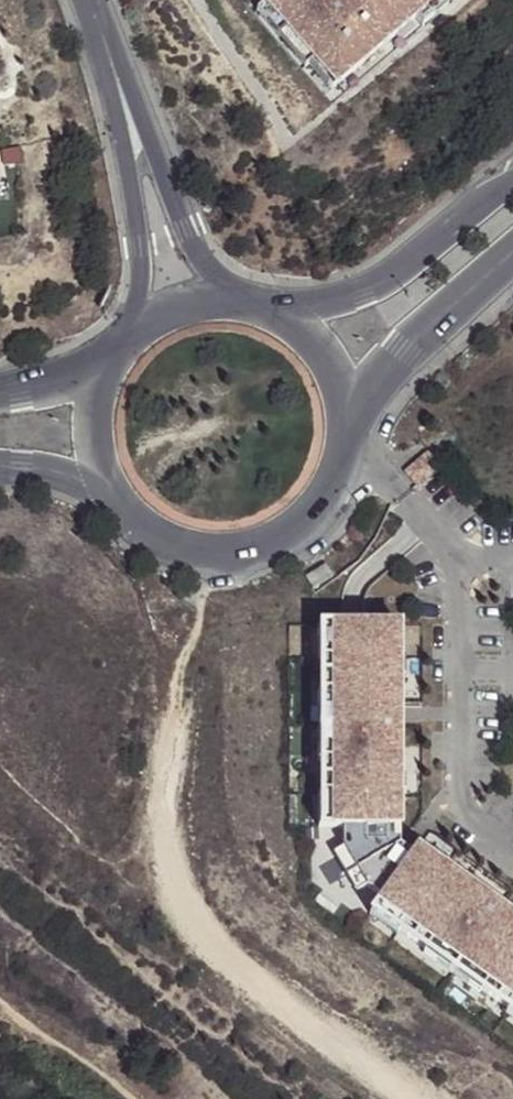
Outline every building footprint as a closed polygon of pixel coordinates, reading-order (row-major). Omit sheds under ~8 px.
[(272,1),(292,26),(288,29),(315,61),(319,58),(339,84),(392,42),(418,21),(443,0),(271,0),(272,1)] [(444,0),(443,0),(418,21),(425,30),(451,8),(444,0)] [(292,26),(272,1),(267,4),(260,11),(307,68),(310,65),(315,61),(288,29),(292,26)] [(315,61),(310,65),(329,91),(339,84),(319,58),(315,61)] [(428,455),(406,473),(418,487),(440,468),(428,455)] [(334,578),(323,565),(305,578),(315,592),(334,578)] [(334,621),(317,621),(317,625),(316,654),(320,654),(334,654),(334,621)] [(334,621),(334,654),(320,654),(319,688),(329,689),(328,722),(328,755),(318,755),(317,790),(327,790),(327,822),(338,823),(338,842),(360,882),(374,894),(369,901),(394,922),(388,929),(414,951),(420,944),(446,966),(472,988),(466,994),(492,1017),(500,1007),(512,1017),(512,933),(500,922),(492,915),(490,914),(489,916),(476,905),(478,903),(471,898),(450,880),(445,885),(433,875),(438,870),(412,847),(407,853),(395,842),(395,791),(388,790),(388,775),(396,776),(396,740),(394,740),(394,724),(396,723),(396,721),(397,716),(398,655),(398,622),(364,622),(353,622),(341,621),(334,621)] [(328,722),(329,689),(319,688),(315,689),(315,722),(328,722)] [(328,755),(328,722),(315,722),(314,755),(318,755),(328,755)] [(399,791),(400,775),(396,776),(388,775),(388,790),(395,791),(399,791)] [(327,822),(327,790),(317,790),(313,789),(313,822),(327,822)] [(360,882),(338,842),(328,847),(349,888),(360,882)] [(453,877),(441,867),(438,870),(433,875),(445,885),(450,880),(453,877)] [(394,922),(369,901),(360,911),(385,932),(388,929),(394,922)] [(446,966),(420,944),(414,951),(411,954),(437,976),(446,966)] [(472,988),(446,966),(437,976),(463,998),(466,994),(472,988)]
